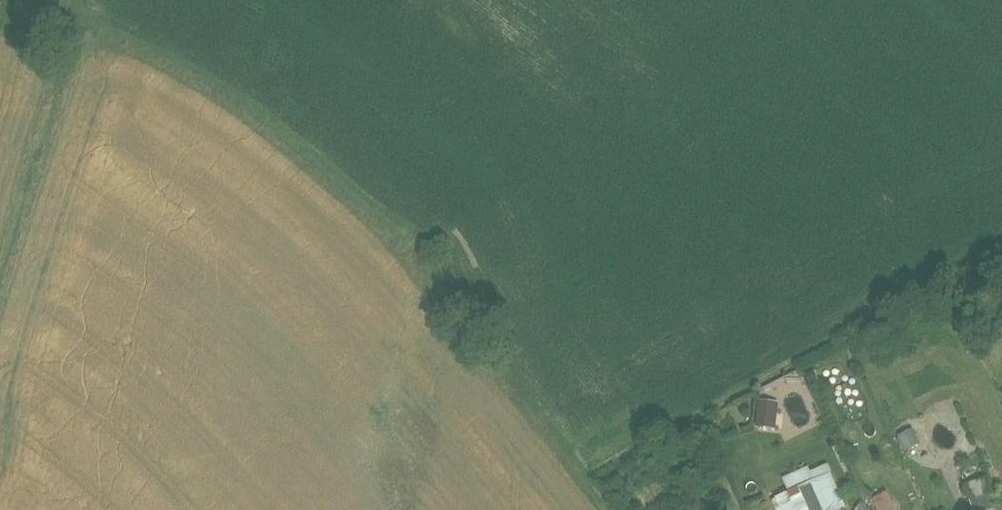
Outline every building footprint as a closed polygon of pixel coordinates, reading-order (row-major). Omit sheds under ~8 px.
[(762,427),(784,427),(784,401),(763,401),(762,427)] [(844,509),(830,475),(772,499),(777,509),(841,509),(844,509)] [(883,509),(902,509),(897,492),(879,496),(883,509)]
